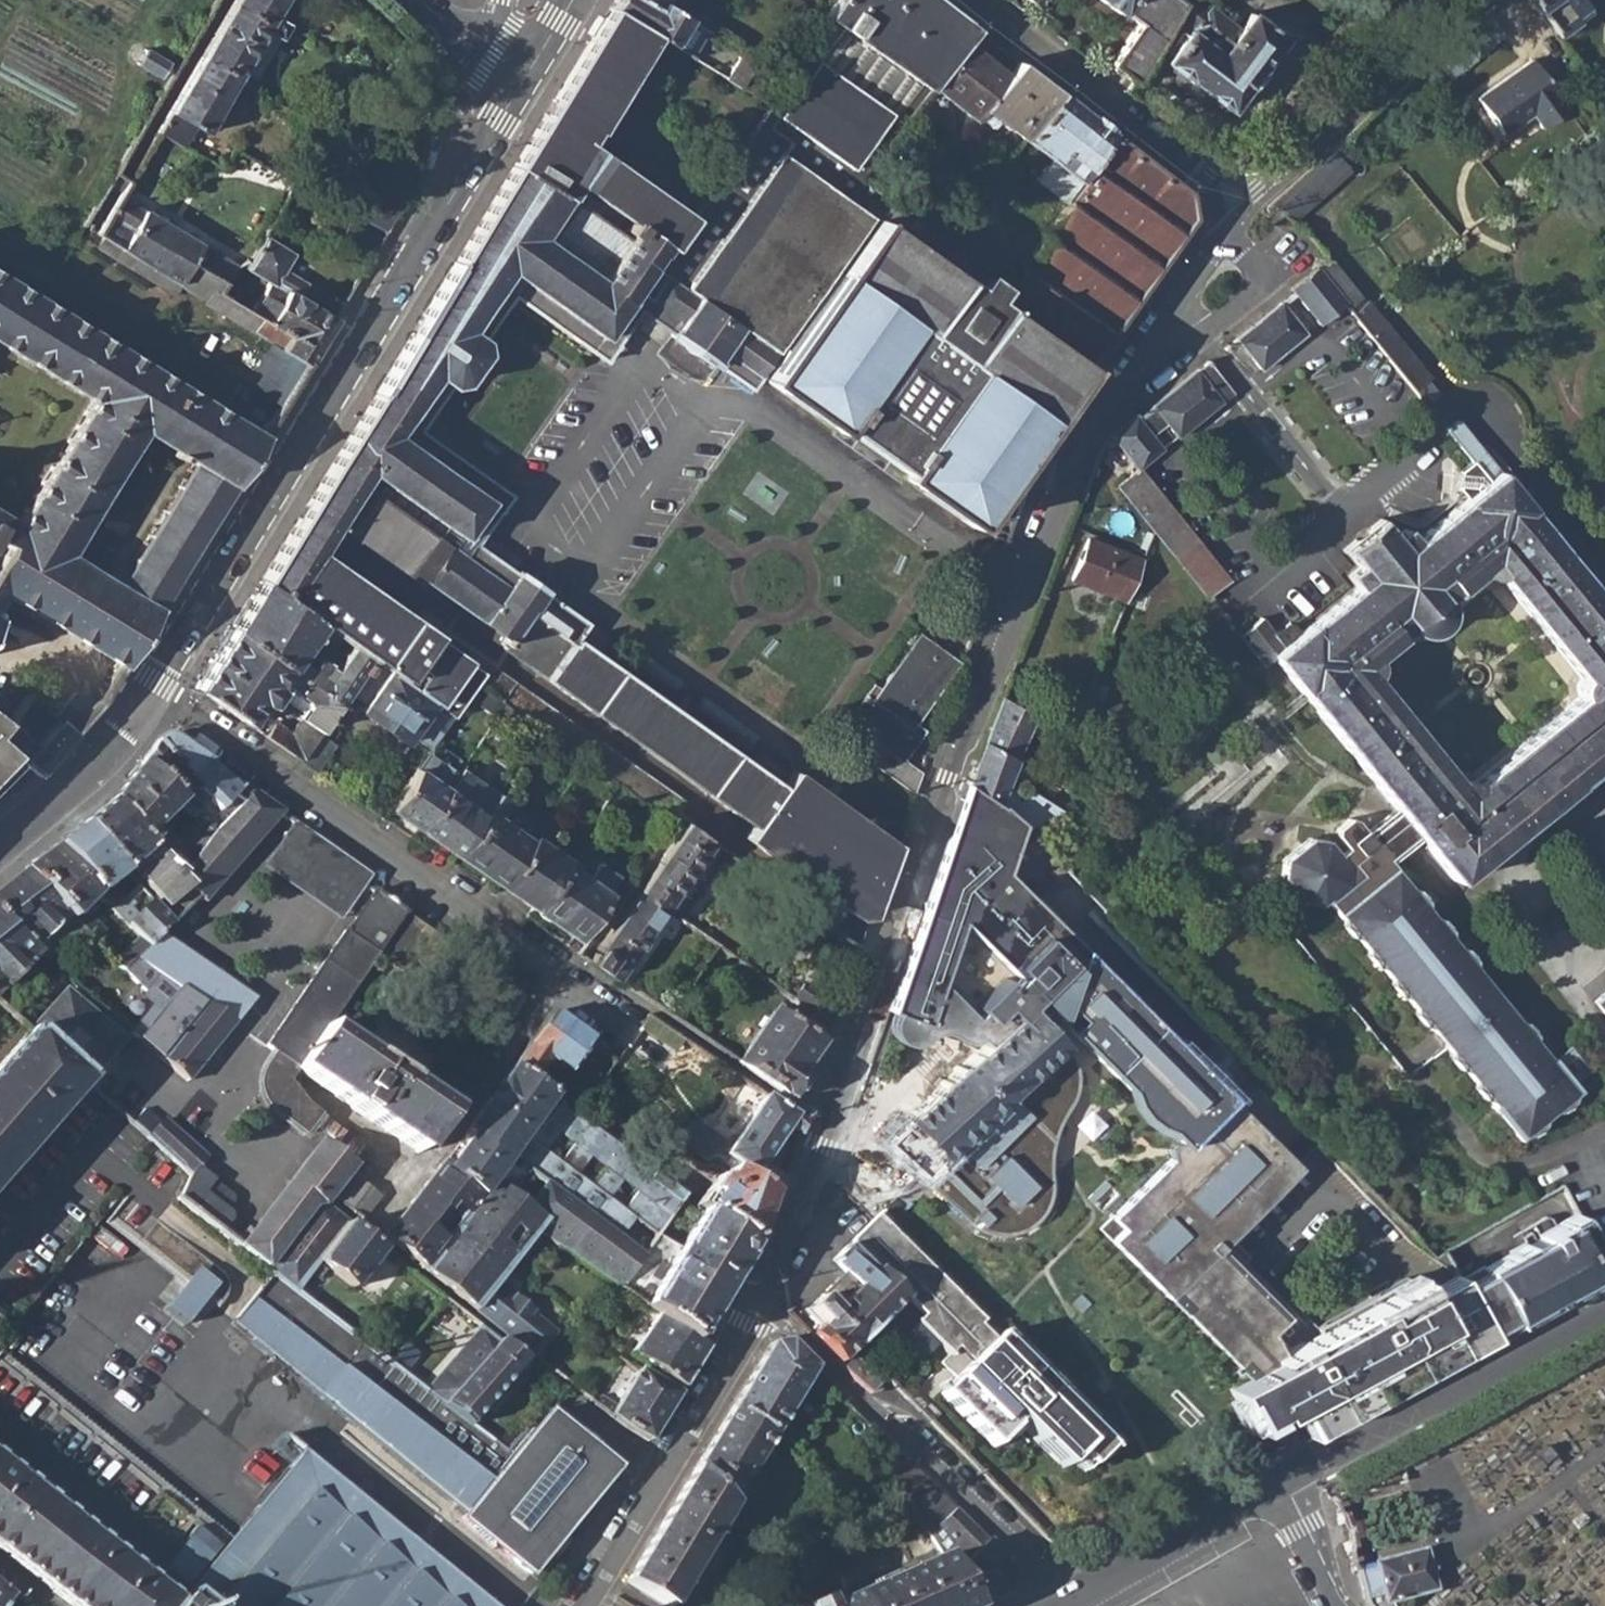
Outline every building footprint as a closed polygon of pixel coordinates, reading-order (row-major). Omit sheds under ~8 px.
[(203,59),(239,80),(254,90),(259,80),(257,78),(244,70),(266,33),(279,40),(288,27),(275,19),(243,0),(238,0),(203,59)] [(275,19),(286,0),(243,0),(275,19)] [(693,61),(710,35),(662,6),(656,14),(636,0),(616,0),(610,10),(656,38),(693,61)] [(662,6),(666,0),(636,0),(656,14),(662,6)] [(967,47),(978,32),(935,0),(837,0),(802,56),(795,66),(780,90),(769,108),(864,177),(933,90),(967,47)] [(1028,1),(1027,0),(1007,0),(1022,12),(1028,1)] [(1120,16),(1122,13),(1137,23),(1111,65),(1135,84),(1183,4),(1177,0),(1099,0),(1120,16)] [(1558,41),(1591,17),(1578,0),(1529,0),(1558,41)] [(1165,62),(1227,111),(1246,88),(1250,91),(1255,90),(1265,76),(1261,68),(1283,40),(1250,14),(1237,29),(1207,7),(1204,10),(1196,4),(1178,29),(1186,35),(1165,62)] [(467,608),(505,635),(499,644),(709,794),(703,804),(856,916),(871,915),(898,843),(794,770),(783,785),(577,639),(574,643),(450,555),(488,501),(396,435),(437,377),(452,388),(464,385),(486,355),(483,341),(469,331),(509,273),(601,338),(635,290),(760,376),(837,431),(840,427),(903,470),(900,475),(972,525),(992,497),(1046,419),(1074,380),(1086,363),(1115,322),(1189,219),(1185,191),(1113,137),(1022,261),(1005,283),(977,262),(947,239),(864,177),(769,108),(694,217),(586,146),(595,134),(597,135),(602,127),(605,128),(652,50),(649,49),(656,38),(610,10),(422,319),(374,398),(299,521),(262,581),(321,623),(352,645),(371,659),(384,668),(391,673),(435,704),(441,708),(455,718),(479,685),(485,675),(434,639),(436,636),(317,553),(334,525),(421,587),(426,580),(467,608)] [(257,78),(279,40),(266,33),(244,70),(257,78)] [(979,117),(1010,79),(967,47),(933,90),(974,121),(979,117)] [(170,61),(148,48),(139,62),(161,75),(170,61)] [(791,64),(795,66),(802,56),(797,54),(798,51),(796,50),(787,65),(789,67),(791,64)] [(742,90),(752,72),(749,58),(743,55),(727,81),(742,90)] [(207,131),(239,80),(203,59),(160,131),(186,146),(198,126),(207,131)] [(1475,100),(1502,135),(1528,115),(1540,130),(1566,110),(1527,61),(1475,100)] [(1025,142),(1060,96),(1021,65),(1010,79),(979,117),(991,127),(1000,117),(1005,121),(1002,124),(1025,142)] [(769,108),(780,90),(752,72),(742,90),(769,108)] [(1064,204),(1113,137),(1060,96),(1025,142),(1050,161),(1035,182),(1064,204)] [(429,147),(424,167),(435,170),(440,149),(429,147)] [(191,267),(225,287),(238,265),(122,194),(100,231),(181,283),(191,267)] [(357,215),(388,232),(400,214),(367,196),(357,215)] [(977,262),(994,241),(965,217),(947,239),(977,262)] [(214,304),(308,364),(335,319),(300,296),(306,284),(285,270),(294,254),(268,238),(237,295),(225,287),(214,304)] [(1005,283),(1022,261),(994,241),(977,262),(1005,283)] [(1358,323),(1414,393),(1429,381),(1367,301),(1364,303),(1330,259),(1326,260),(1327,263),(1292,288),(1320,323),(1345,305),(1358,323)] [(751,390),(760,376),(635,290),(601,338),(509,273),(469,331),(483,341),(514,297),(607,362),(640,312),(751,390)] [(37,532),(67,551),(141,431),(192,462),(233,486),(264,436),(0,274),(0,344),(91,399),(15,519),(0,510),(0,540),(4,542),(0,549),(0,591),(37,532)] [(1236,339),(1261,370),(1304,335),(1280,304),(1236,339)] [(1152,405),(1177,438),(1221,401),(1212,389),(1221,382),(1206,362),(1152,405)] [(1096,370),(1086,363),(1074,380),(1085,388),(1096,370)] [(421,431),(452,388),(437,377),(396,435),(488,501),(450,555),(574,643),(577,639),(588,623),(545,592),(547,590),(543,588),(518,570),(517,573),(477,545),(512,495),(421,431)] [(1212,389),(1221,401),(1231,394),(1221,382),(1212,389)] [(1110,436),(1137,470),(1140,467),(1162,450),(1134,415),(1110,436)] [(1059,429),(1046,419),(992,497),(1018,515),(1034,471),(1059,429)] [(1483,1099),(1486,1099),(1490,1106),(1489,1107),(1515,1140),(1539,1124),(1540,1120),(1552,1109),(1557,1109),(1569,1100),(1570,1095),(1576,1090),(1561,1071),(1557,1071),(1532,1040),(1533,1036),(1522,1023),(1518,1023),(1472,967),(1473,962),(1448,937),(1449,933),(1439,920),(1433,919),(1414,890),(1409,889),(1387,861),(1416,837),(1452,882),(1604,757),(1604,606),(1456,421),(1443,431),(1475,472),(1464,481),(1464,487),(1470,496),(1413,541),(1404,529),(1391,539),(1380,525),(1382,523),(1379,519),(1340,550),(1343,554),(1347,553),(1357,567),(1347,576),(1356,588),(1299,632),(1289,623),(1274,634),(1140,467),(1137,470),(1118,485),(1263,665),(1271,658),(1392,807),(1363,831),(1353,818),(1347,816),(1333,827),(1333,834),(1343,848),(1336,854),(1325,841),(1308,837),(1282,858),(1279,875),(1300,899),(1317,904),(1324,898),(1341,919),(1340,923),(1365,949),(1364,953),(1388,977),(1388,983),(1399,996),(1403,996),(1413,1007),(1411,1010),(1448,1051),(1447,1056),(1458,1069),(1462,1069),(1471,1079),(1469,1083),(1483,1099)] [(159,608),(233,486),(192,462),(118,582),(159,608)] [(0,591),(0,592),(122,667),(159,608),(118,582),(67,551),(37,532),(0,591)] [(1072,582),(1126,604),(1143,563),(1089,541),(1072,582)] [(349,691),(354,684),(371,659),(352,645),(335,671),(319,661),(312,670),(296,659),(314,637),(313,635),(321,623),(262,581),(233,628),(289,669),(282,680),(310,705),(305,713),(289,734),(288,735),(308,749),(318,734),(349,691)] [(460,618),(499,644),(505,635),(467,608),(460,618)] [(278,684),(282,680),(289,669),(233,628),(197,688),(251,725),(263,707),(271,708),(280,694),(281,693),(278,684)] [(920,634),(881,688),(876,695),(869,690),(847,721),(884,747),(874,763),(916,793),(924,772),(904,758),(920,734),(912,727),(958,663),(920,634)] [(354,684),(349,691),(369,705),(364,711),(407,742),(412,736),(432,749),(455,718),(441,708),(435,704),(391,673),(384,668),(371,659),(354,684)] [(491,667),(485,675),(479,685),(498,699),(506,704),(544,731),(674,821),(678,816),(687,803),(491,667)] [(1008,675),(968,783),(999,804),(1010,811),(1022,824),(1030,833),(1062,813),(1031,793),(1019,803),(1011,790),(1031,773),(1016,764),(1033,720),(1045,727),(1052,716),(1041,703),(1008,675)] [(281,693),(280,694),(305,713),(310,705),(282,680),(278,684),(281,693)] [(874,684),(869,690),(876,695),(881,688),(874,684)] [(38,772),(87,719),(64,700),(54,714),(26,691),(2,720),(1,718),(0,719),(0,737),(11,748),(38,772)] [(502,711),(506,704),(498,699),(493,705),(502,711)] [(265,735),(301,760),(308,749),(288,735),(289,734),(274,724),(265,735)] [(162,735),(156,743),(194,779),(206,763),(208,761),(179,740),(170,734),(162,735)] [(335,746),(318,734),(308,749),(301,760),(317,771),(335,746)] [(11,748),(0,737),(0,759),(11,748)] [(156,743),(139,766),(181,800),(182,801),(196,785),(194,779),(156,743)] [(456,776),(442,766),(428,755),(389,810),(419,830),(447,791),(451,784),(456,776)] [(196,785),(182,801),(201,816),(209,822),(219,830),(249,796),(239,787),(206,763),(194,779),(196,785)] [(139,766),(110,803),(164,852),(180,837),(165,825),(163,827),(160,825),(181,800),(139,766)] [(419,830),(459,857),(485,817),(500,795),(462,769),(456,776),(451,784),(447,791),(419,830)] [(985,1044),(881,1140),(919,1175),(1000,1099),(1007,1106),(930,1186),(970,1223),(977,1217),(982,1223),(978,1227),(986,1231),(997,1234),(1013,1233),(1025,1229),(1036,1221),(1045,1209),(1049,1198),(1053,1143),(1062,1117),(1073,1098),(1076,1087),(1074,1065),(1068,1052),(1060,1043),(1054,1037),(1064,1027),(1183,1146),(1099,1229),(1168,1299),(1174,1293),(1229,1238),(1300,1168),(1282,1151),(1194,1062),(1005,873),(1022,824),(1010,811),(999,804),(968,783),(889,1010),(893,1012),(888,1022),(888,1033),(893,1041),(900,1047),(907,1049),(917,1048),(925,1044),(932,1034),(935,1033),(939,1032),(944,1032),(963,1042),(970,1043),(971,1043),(974,1042),(980,1038),(985,1044)] [(219,830),(209,822),(201,816),(180,837),(164,852),(185,872),(179,878),(186,885),(196,894),(203,901),(281,811),(258,795),(242,784),(239,787),(249,796),(219,830)] [(459,857),(499,884),(530,839),(499,818),(510,803),(500,795),(485,817),(459,857)] [(110,803),(80,825),(123,871),(128,867),(166,907),(186,885),(179,878),(185,872),(164,852),(110,803)] [(288,843),(314,862),(316,863),(319,856),(322,859),(332,847),(330,846),(294,821),(290,826),(292,837),(288,843)] [(684,828),(639,891),(665,909),(714,842),(687,823),(684,828)] [(130,928),(147,947),(161,932),(170,922),(162,913),(151,901),(136,915),(125,903),(140,890),(123,871),(80,825),(55,845),(101,896),(108,904),(130,928)] [(290,826),(281,838),(288,843),(292,837),(290,826)] [(499,884),(534,908),(564,862),(566,859),(533,836),(530,839),(499,884)] [(92,918),(108,904),(101,896),(55,845),(46,852),(44,850),(32,860),(34,861),(24,869),(70,915),(81,926),(96,941),(106,932),(92,918)] [(308,870),(362,907),(374,890),(337,865),(344,855),(332,847),(322,859),(319,856),(316,863),(314,862),(308,870)] [(594,884),(564,862),(534,908),(577,938),(581,931),(591,939),(622,897),(610,889),(618,877),(606,868),(594,884)] [(64,941),(53,930),(70,915),(24,869),(0,887),(0,911),(38,950),(47,958),(64,941)] [(170,922),(196,894),(186,885),(166,907),(162,913),(170,922)] [(265,1045),(274,1051),(297,1066),(325,1026),(375,953),(405,911),(374,890),(362,907),(345,931),(343,929),(265,1045)] [(618,978),(665,909),(639,891),(591,960),(618,978)] [(38,950),(0,911),(0,989),(3,985),(5,987),(38,950)] [(448,940),(405,911),(375,953),(405,973),(416,959),(428,967),(448,940)] [(64,941),(81,926),(70,915),(53,930),(64,941)] [(117,962),(126,971),(140,956),(147,947),(130,928),(119,937),(130,948),(117,962)] [(178,1068),(175,1072),(184,1079),(186,1081),(250,1003),(249,996),(161,932),(147,947),(140,956),(163,973),(182,987),(204,1003),(160,1053),(178,1068)] [(720,964),(745,982),(752,971),(727,954),(720,964)] [(182,987),(163,973),(140,956),(126,971),(145,990),(142,994),(151,1005),(131,1029),(160,1053),(204,1003),(182,987)] [(793,1001),(800,1006),(831,1027),(838,1008),(805,985),(793,1001)] [(65,989),(30,1029),(86,1079),(122,1037),(65,989)] [(1594,1002),(1604,1017),(1604,993),(1594,1002)] [(807,1065),(831,1027),(800,1006),(788,1022),(783,1018),(787,1011),(782,1007),(777,1014),(775,1013),(740,1063),(790,1098),(807,1076),(802,1073),(807,1065)] [(550,1012),(511,1066),(533,1083),(550,1060),(568,1073),(591,1041),(550,1012)] [(448,1109),(325,1026),(297,1066),(295,1069),(419,1153),(448,1109)] [(86,1079),(30,1029),(0,1064),(0,1177),(86,1079)] [(1194,1062),(1282,1151),(1301,1132),(1213,1043),(1194,1062)] [(304,1135),(314,1122),(319,1114),(309,1106),(290,1084),(289,1078),(295,1069),(297,1066),(274,1051),(262,1073),(260,1088),(262,1098),(271,1109),(304,1135)] [(511,1066),(441,1165),(481,1193),(490,1180),(506,1158),(550,1096),(533,1083),(511,1066)] [(165,1102),(184,1079),(175,1072),(156,1095),(165,1102)] [(618,1289),(657,1236),(639,1224),(607,1200),(576,1177),(543,1152),(532,1144),(546,1125),(550,1096),(506,1158),(521,1169),(505,1190),(490,1180),(481,1193),(441,1165),(383,1234),(423,1265),(421,1268),(477,1311),(498,1284),(538,1234),(618,1289)] [(653,1206),(670,1218),(684,1197),(550,1096),(546,1125),(557,1133),(543,1152),(576,1177),(590,1158),(621,1182),(607,1200),(639,1224),(653,1206)] [(718,1158),(735,1169),(770,1194),(776,1199),(784,1179),(762,1165),(789,1125),(801,1137),(807,1123),(767,1096),(732,1148),(695,1121),(681,1140),(709,1161),(714,1157),(718,1158)] [(134,1121),(146,1132),(178,1159),(191,1144),(163,1120),(161,1123),(144,1109),(134,1121)] [(319,1114),(314,1122),(347,1147),(353,1141),(319,1114)] [(363,1149),(353,1141),(347,1147),(358,1155),(363,1149)] [(320,1142),(240,1246),(273,1271),(293,1287),(294,1288),(295,1288),(307,1273),(317,1261),(347,1225),(349,1222),(345,1219),(323,1202),(350,1165),(320,1142)] [(205,1155),(191,1144),(178,1159),(191,1171),(195,1166),(205,1155)] [(211,1179),(195,1166),(191,1171),(179,1199),(220,1231),(229,1220),(228,1210),(203,1191),(211,1179)] [(696,1205),(704,1211),(752,1243),(770,1194),(735,1169),(726,1180),(721,1176),(696,1205)] [(232,1196),(211,1179),(203,1191),(228,1210),(229,1208),(232,1196)] [(352,1211),(363,1219),(379,1197),(356,1179),(340,1201),(352,1211)] [(618,1289),(655,1316),(691,1341),(752,1243),(704,1211),(679,1250),(657,1236),(618,1289)] [(1567,1220),(1574,1231),(1584,1225),(1578,1214),(1567,1220)] [(871,1394),(881,1384),(851,1353),(904,1298),(922,1315),(915,1322),(947,1354),(962,1369),(953,1379),(938,1393),(990,1445),(1015,1421),(1061,1468),(1073,1453),(1087,1467),(1107,1447),(1005,1345),(992,1340),(977,1325),(981,1321),(885,1224),(883,1225),(874,1217),(871,1220),(849,1242),(877,1268),(873,1271),(845,1245),(831,1259),(845,1273),(823,1297),(819,1297),(808,1308),(821,1324),(811,1334),(871,1394)] [(155,1220),(141,1238),(134,1246),(214,1310),(225,1296),(226,1292),(226,1290),(226,1288),(226,1285),(226,1284),(219,1272),(155,1220)] [(1553,1302),(1578,1288),(1604,1273),(1604,1262),(1584,1225),(1574,1231),(1567,1220),(1458,1280),(1485,1330),(1489,1337),(1553,1302)] [(352,1288),(382,1249),(380,1247),(379,1249),(347,1225),(317,1261),(327,1268),(352,1288)] [(1339,1410),(1485,1330),(1458,1280),(1455,1275),(1425,1292),(1418,1296),(1412,1285),(1408,1278),(1317,1328),(1320,1333),(1290,1350),(1272,1332),(1292,1312),(1243,1263),(1249,1258),(1229,1238),(1174,1293),(1242,1361),(1256,1375),(1229,1389),(1235,1400),(1238,1398),(1255,1428),(1293,1407),(1309,1436),(1343,1418),(1339,1410)] [(317,1280),(327,1268),(317,1261),(307,1273),(317,1280)] [(293,1287),(273,1271),(236,1316),(257,1334),(294,1288),(293,1287)] [(1420,1281),(1412,1285),(1418,1296),(1425,1292),(1420,1281)] [(477,1311),(535,1358),(557,1333),(498,1284),(477,1311)] [(613,1468),(548,1412),(537,1415),(506,1451),(470,1423),(427,1390),(295,1288),(294,1288),(257,1334),(251,1340),(466,1515),(463,1519),(528,1572),(613,1468)] [(1168,1299),(1236,1367),(1242,1361),(1174,1293),(1168,1299)] [(703,1349),(691,1341),(655,1316),(630,1355),(680,1387),(703,1349)] [(470,1423),(524,1360),(483,1328),(427,1390),(470,1423)] [(1339,1410),(1343,1418),(1351,1413),(1489,1337),(1485,1330),(1339,1410)] [(732,1406),(730,1410),(772,1435),(813,1368),(788,1342),(770,1344),(732,1406)] [(937,1363),(953,1379),(962,1369),(947,1354),(937,1363)] [(622,1426),(647,1440),(676,1393),(624,1361),(618,1369),(631,1378),(615,1404),(601,1396),(594,1403),(611,1417),(622,1426)] [(174,1503),(0,1362),(0,1397),(157,1524),(174,1503)] [(730,1410),(695,1466),(730,1503),(772,1435),(730,1410)] [(860,1446),(882,1468),(897,1453),(875,1430),(860,1446)] [(178,1600),(173,1605),(493,1605),(301,1450),(224,1544),(174,1503),(157,1524),(207,1565),(178,1600)] [(877,1474),(934,1532),(956,1512),(897,1453),(882,1468),(877,1474)] [(178,1600),(0,1458),(0,1548),(72,1604),(75,1605),(173,1605),(178,1600)] [(730,1503),(695,1466),(627,1579),(625,1582),(663,1605),(734,1605),(741,1593),(716,1577),(730,1552),(708,1538),(730,1503)] [(1195,1500),(1192,1493),(1174,1504),(1178,1510),(1195,1500)] [(944,1557),(973,1605),(975,1605),(985,1602),(1004,1593),(1008,1564),(956,1512),(934,1532),(931,1536),(944,1557)] [(1425,1549),(1350,1568),(1351,1573),(1354,1573),(1364,1605),(1365,1605),(1377,1605),(1436,1592),(1432,1579),(1431,1572),(1425,1549)] [(850,1600),(853,1605),(973,1605),(944,1557),(850,1600)] [(15,1595),(0,1583),(0,1605),(5,1605),(15,1595)]
